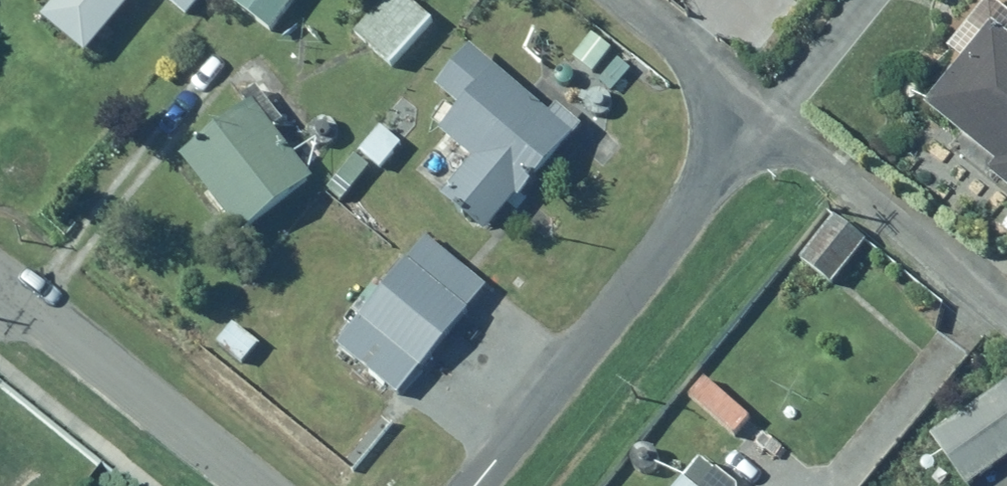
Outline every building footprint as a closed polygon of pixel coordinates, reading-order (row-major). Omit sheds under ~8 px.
[(42,17),(91,53),(134,0),(56,0),(42,17)] [(186,18),(201,0),(165,0),(186,18)] [(272,30),(298,0),(237,0),(272,30)] [(353,29),(394,66),(440,16),(423,0),(380,0),(353,29)] [(928,103),(1000,164),(991,175),(1006,188),(1006,29),(998,21),(928,103)] [(552,113),(473,48),(435,87),(464,112),(444,136),(473,160),(443,195),(489,233),(582,123),(560,104),(552,113)] [(252,101),(183,156),(249,240),(319,185),(252,101)] [(835,215),(797,259),(827,285),(866,241),(835,215)] [(425,237),(358,315),(421,369),(488,290),(425,237)] [(702,375),(686,393),(739,440),(754,422),(702,375)] [(929,432),(966,485),(967,485),(1006,458),(1006,377),(929,432)] [(703,461),(681,485),(732,485),(703,461)]
